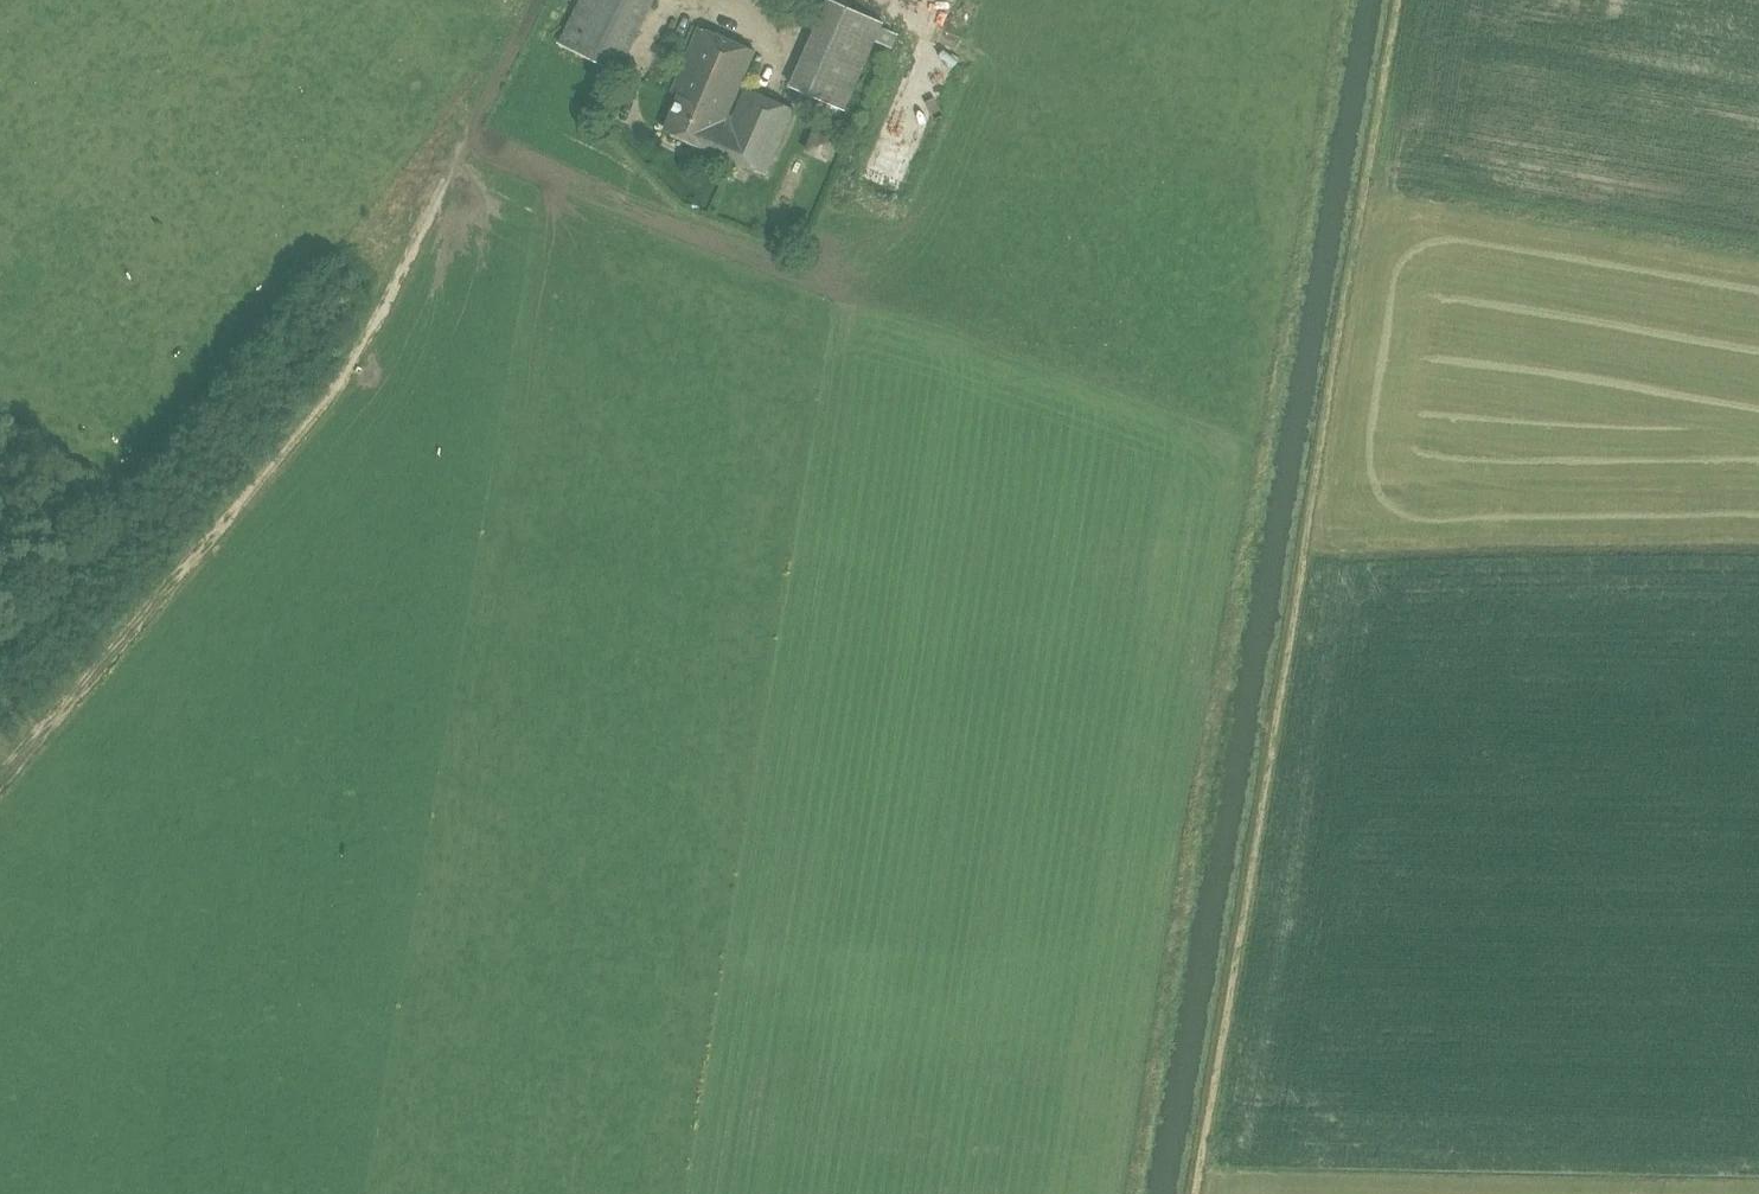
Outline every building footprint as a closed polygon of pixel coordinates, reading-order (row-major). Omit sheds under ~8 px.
[(559,41),(618,71),(654,0),(580,0),(559,41)] [(834,0),(829,0),(791,87),(845,110),(884,21),(834,0)] [(671,93),(679,97),(664,129),(764,174),(794,108),(745,86),(731,116),(729,115),(757,52),(701,27),(671,93)]
